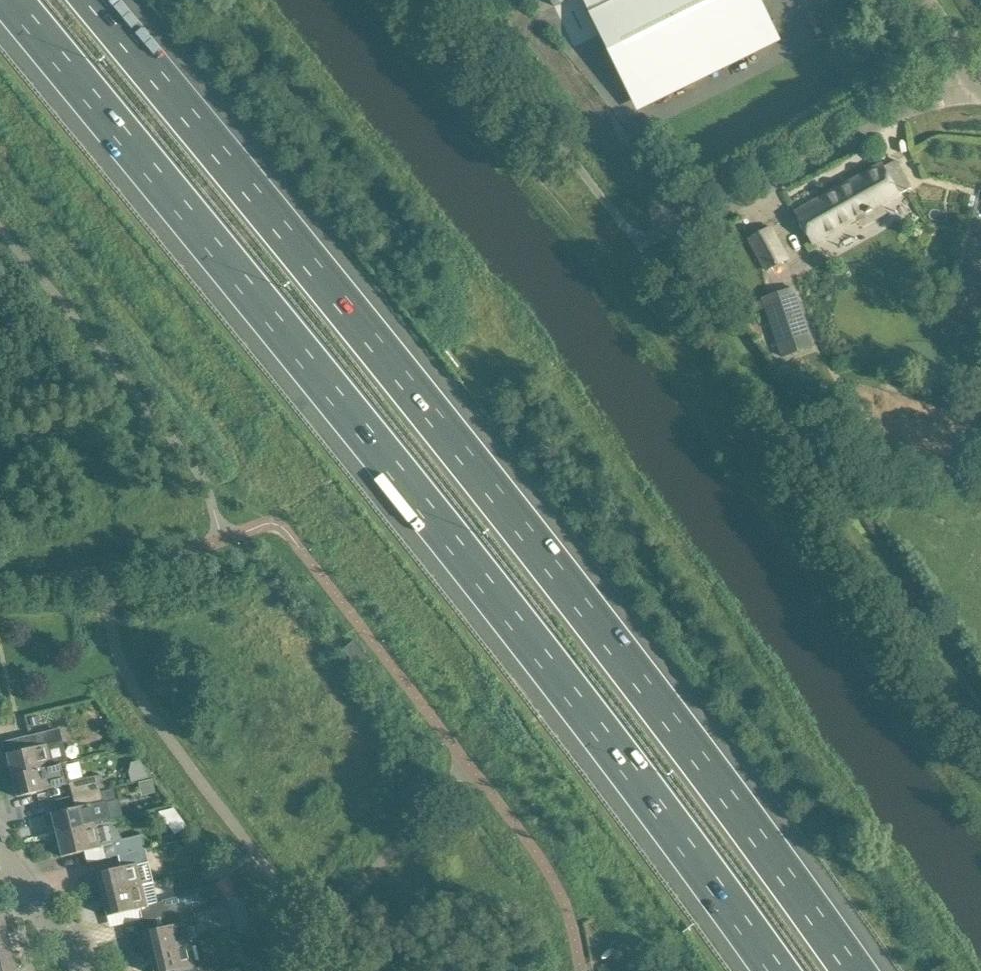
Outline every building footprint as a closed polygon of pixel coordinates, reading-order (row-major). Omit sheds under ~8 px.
[(624,92),(767,22),(757,0),(578,0),(624,92)] [(813,242),(894,197),(911,188),(896,160),(883,168),(881,165),(797,212),(813,242)] [(787,259),(779,245),(769,227),(750,238),(768,270),(787,259)] [(816,344),(797,287),(762,299),(782,356),(816,344)] [(343,650),(360,671),(372,661),(355,640),(343,650)] [(65,762),(65,761),(60,741),(57,741),(54,729),(14,738),(17,751),(6,754),(11,776),(65,762)] [(65,785),(63,775),(68,774),(65,762),(11,776),(16,797),(65,785)] [(72,796),(98,789),(96,777),(69,784),(72,796)] [(109,821),(94,825),(89,806),(102,803),(98,789),(72,796),(75,807),(50,813),(56,835),(109,822),(109,821)] [(140,835),(121,839),(109,822),(56,835),(61,856),(99,847),(102,859),(117,855),(117,856),(144,849),(140,835)] [(152,882),(148,866),(144,849),(117,856),(120,867),(96,873),(101,895),(140,885),(152,882)] [(146,906),(141,887),(140,885),(101,895),(106,916),(146,906)] [(165,915),(192,908),(188,894),(161,901),(165,915)] [(251,927),(242,895),(229,899),(238,931),(251,927)] [(149,954),(188,944),(184,926),(195,923),(192,908),(165,915),(167,926),(143,932),(149,954)] [(12,958),(6,937),(0,939),(0,961),(12,958)] [(203,960),(199,942),(188,945),(188,944),(149,954),(153,970),(170,970),(173,970),(220,970),(227,969),(224,955),(203,960)] [(12,958),(0,961),(0,970),(15,970),(12,958)]
